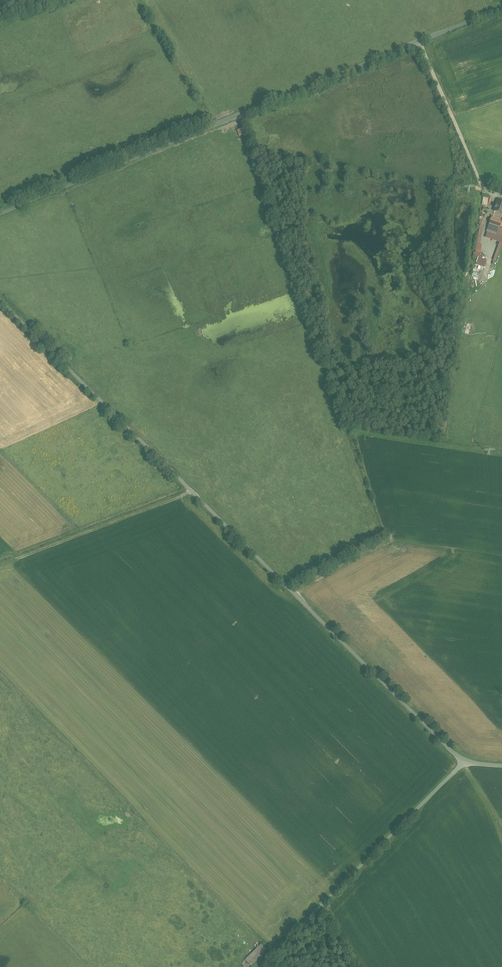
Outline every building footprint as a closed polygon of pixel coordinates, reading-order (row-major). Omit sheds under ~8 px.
[(498,201),(494,211),(501,214),(501,202),(498,201)] [(491,217),(486,232),(488,232),(497,235),(499,229),(501,230),(501,220),(491,217)] [(480,220),(476,252),(474,252),(473,255),(477,256),(476,265),(486,266),(486,259),(481,259),(482,250),(481,249),(484,220),(480,220)] [(499,229),(497,235),(488,232),(486,238),(500,243),(494,260),(496,261),(501,243),(501,230),(499,229)] [(463,322),(462,327),(466,328),(465,333),(468,334),(471,324),(463,322)] [(261,943),(245,959),(252,966),(266,953),(269,956),(271,954),(261,943)]
